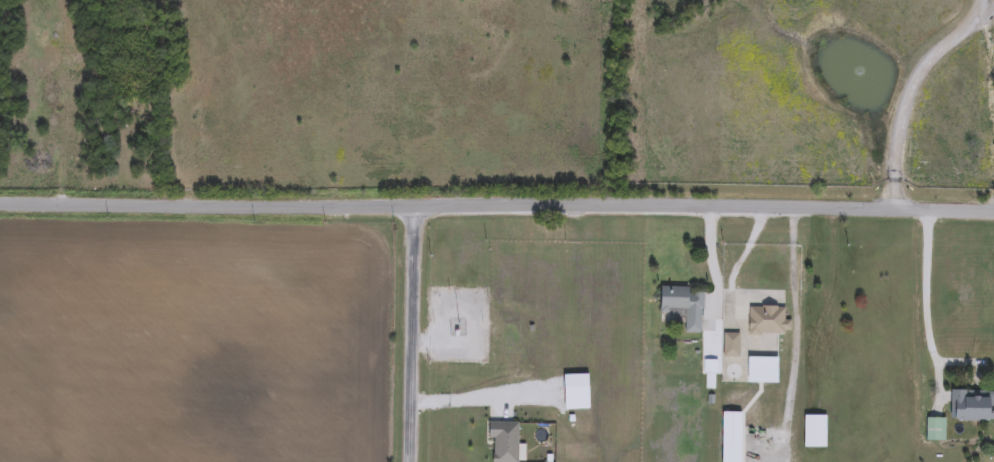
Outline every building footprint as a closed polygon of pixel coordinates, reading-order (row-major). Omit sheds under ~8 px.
[(691,289),(691,294),(703,295),(702,335),(686,335),(687,312),(661,311),(662,288),(691,289)] [(750,335),(750,308),(787,308),(787,335),(750,335)] [(740,358),(724,358),(724,335),(740,335),(740,358)] [(749,385),(749,359),(779,359),(779,385),(749,385)] [(589,412),(565,412),(565,377),(589,377),(589,412)] [(958,393),(993,393),(993,424),(958,424),(958,393)] [(804,450),(804,417),(828,417),(828,450),(804,450)] [(518,424),(518,461),(493,461),(493,442),(486,442),(486,424),(518,424)] [(742,438),(742,461),(722,461),(722,438),(742,438)]
